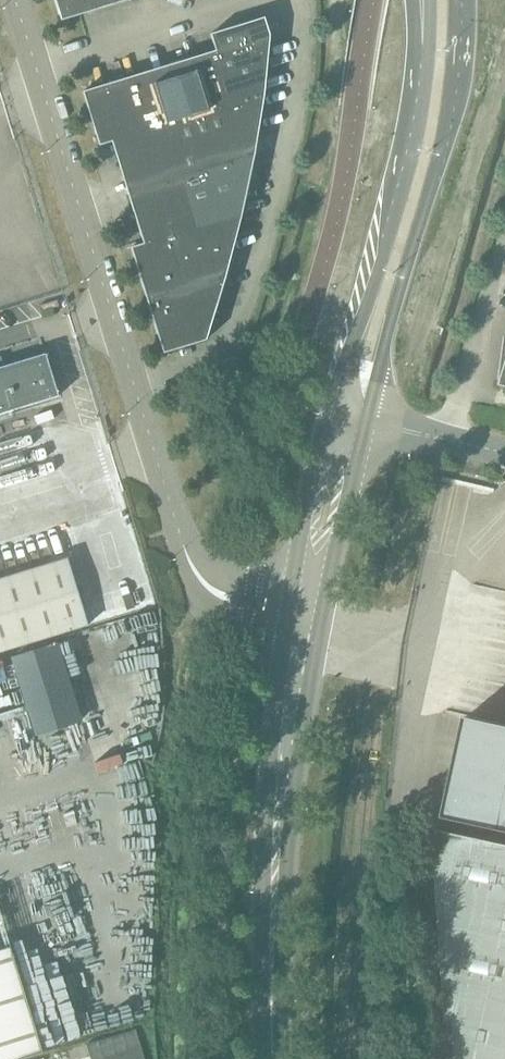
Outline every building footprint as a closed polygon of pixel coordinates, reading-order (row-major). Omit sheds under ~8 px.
[(60,20),(82,14),(122,1),(125,0),(54,0),(60,20)] [(264,94),(269,37),(269,35),(264,17),(210,34),(215,50),(193,57),(209,109),(263,92),(264,94)] [(209,109),(193,57),(163,66),(165,73),(179,119),(209,109)] [(179,119),(165,73),(163,66),(97,87),(82,91),(99,145),(111,141),(111,140),(179,119)] [(254,153),(258,130),(264,94),(263,92),(209,109),(179,119),(195,171),(253,152),(254,153)] [(195,171),(179,119),(111,140),(111,141),(119,166),(127,192),(195,171)] [(246,191),(253,155),(254,153),(253,152),(195,171),(211,223),(240,214),(241,215),(246,191)] [(211,223),(195,171),(127,192),(135,218),(142,243),(143,244),(211,223)] [(225,277),(231,252),(241,215),(240,214),(211,223),(143,244),(142,243),(130,247),(147,300),(225,277)] [(206,338),(213,314),(225,277),(147,300),(163,353),(205,340),(205,339),(206,338)] [(495,385),(502,386),(504,387),(504,336),(502,336),(497,379),(495,385)] [(58,396),(45,354),(0,367),(0,413),(58,396)] [(0,415),(0,442),(66,422),(58,397),(0,415)] [(67,558),(0,578),(0,652),(87,625),(67,558)] [(466,715),(444,818),(504,831),(504,724),(466,715)] [(435,828),(450,1058),(504,1058),(504,844),(435,828)] [(9,947),(0,949),(0,1058),(16,1058),(41,1051),(9,947)] [(85,1045),(89,1057),(83,1058),(146,1058),(138,1030),(85,1045)]
